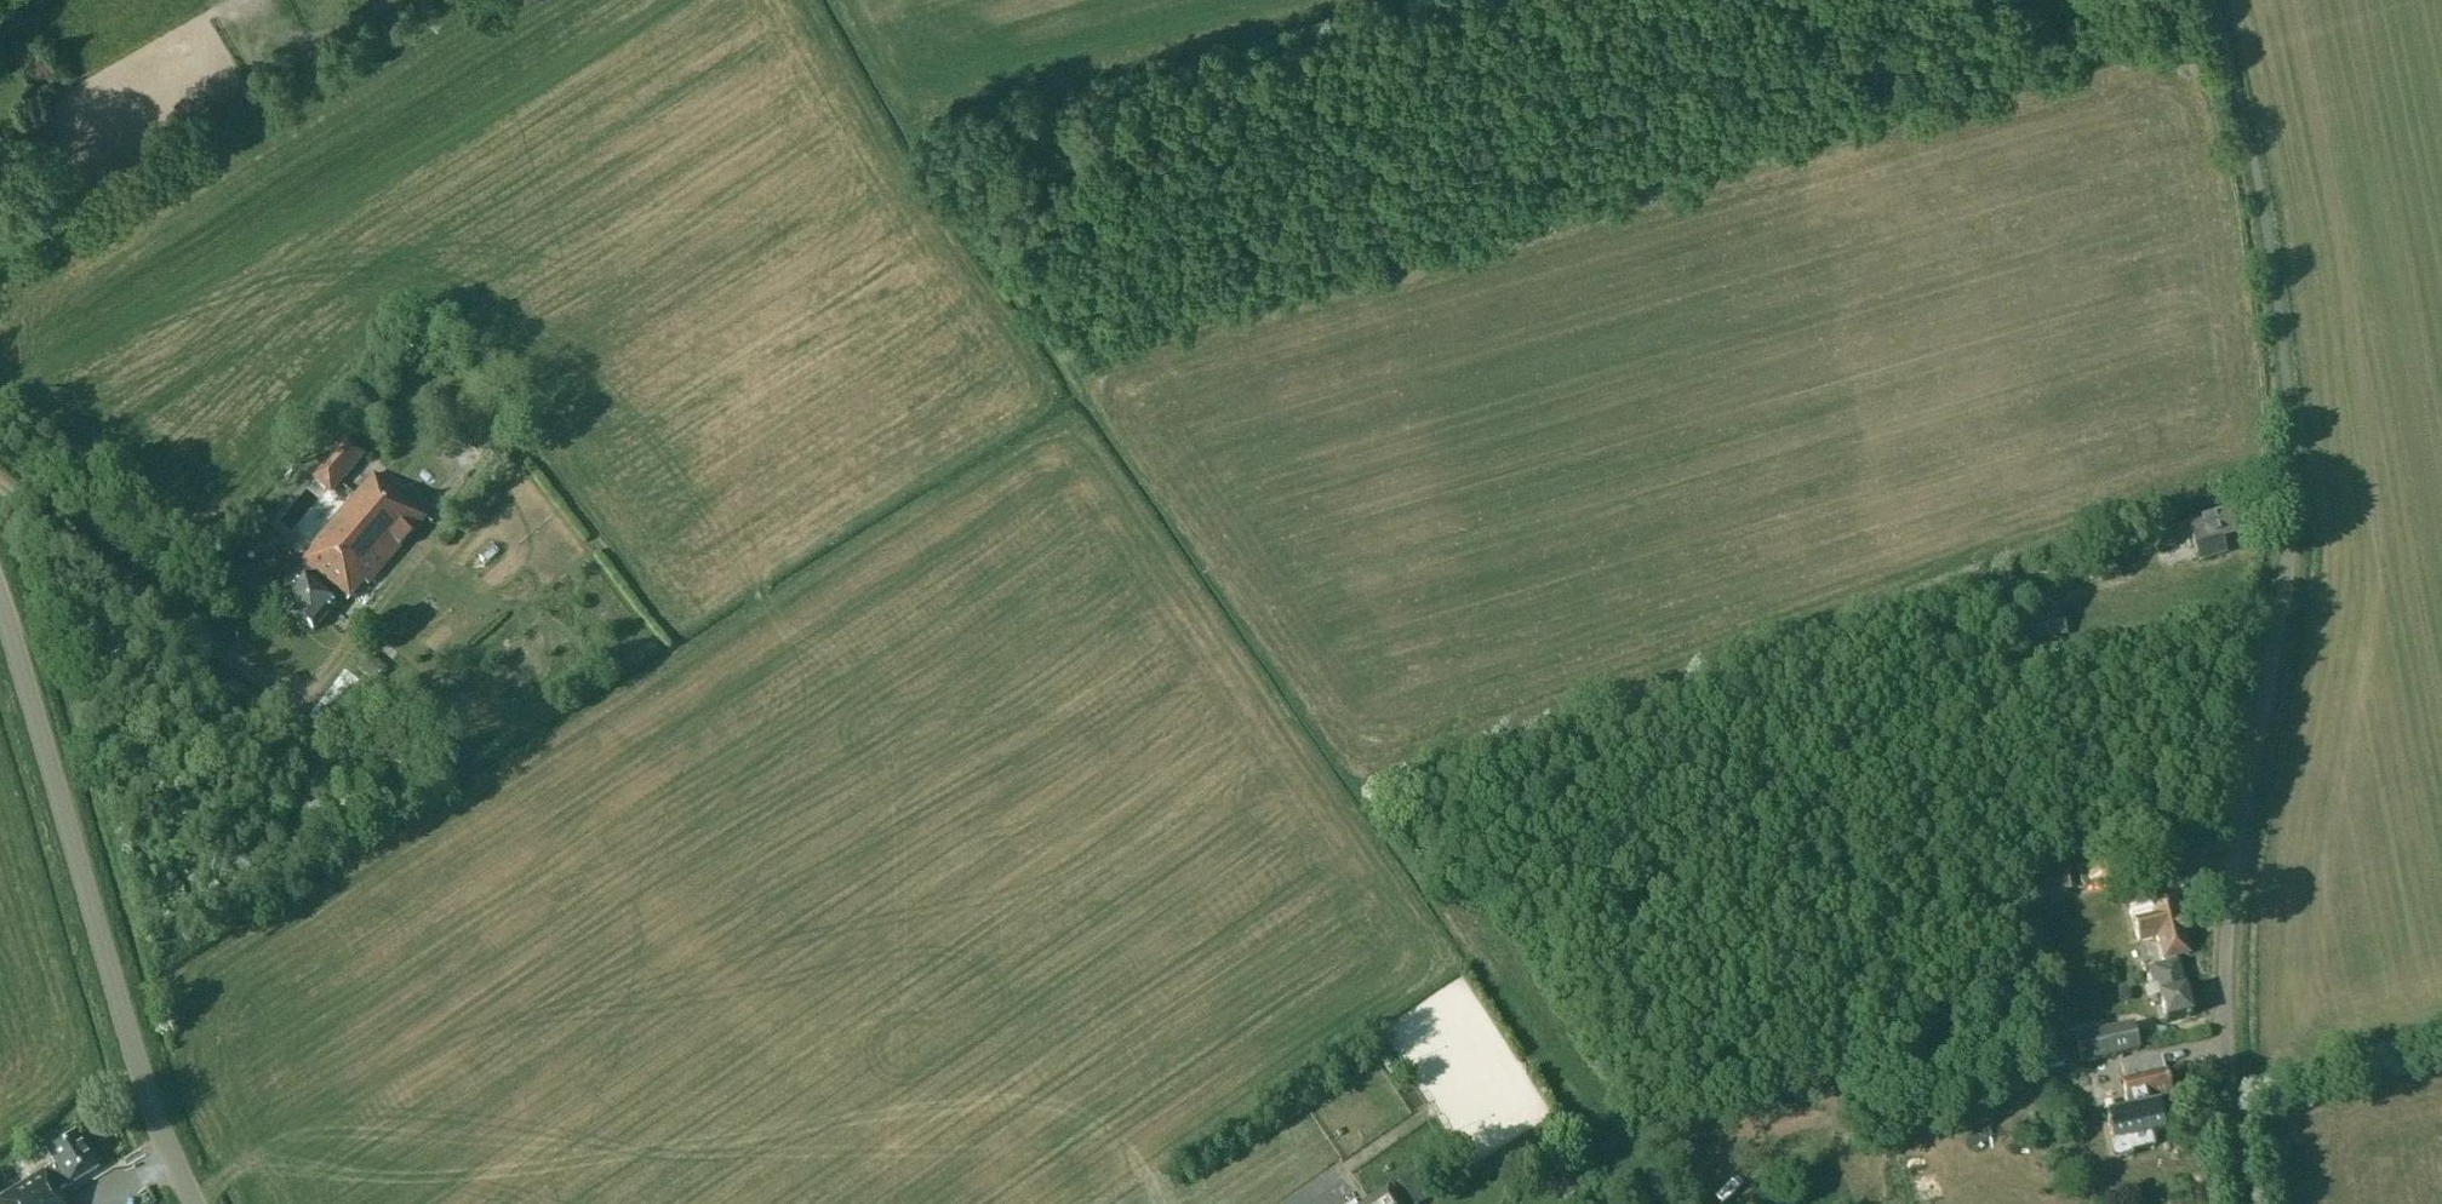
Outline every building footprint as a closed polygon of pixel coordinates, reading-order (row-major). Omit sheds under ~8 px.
[(0,3),(0,19),(18,9),(14,0),(5,0),(0,3)] [(330,495),(363,457),(345,442),(312,480),(330,495)] [(367,589),(425,522),(374,478),(299,564),(294,560),(266,592),(296,618),(294,620),(297,622),(299,626),(304,631),(307,630),(311,633),(335,605),(321,592),(326,586),(347,604),(363,585),(367,589)] [(270,498),(264,493),(251,508),(257,513),(270,498)] [(2214,541),(2234,535),(2227,512),(2187,524),(2197,557),(2217,552),(2214,541)] [(2161,551),(2174,547),(2171,535),(2158,539),(2161,551)] [(2067,635),(2062,611),(2021,620),(2027,644),(2067,635)] [(2070,890),(2065,864),(2035,871),(2041,896),(2070,890)] [(2175,900),(2149,906),(2151,914),(2132,918),(2139,944),(2157,939),(2162,962),(2189,956),(2175,900)] [(2193,1017),(2180,962),(2150,970),(2154,987),(2157,986),(2166,1023),(2193,1017)] [(2069,999),(2066,979),(2052,981),(2057,1014),(2066,1013),(2064,1000),(2069,999)] [(2076,1039),(2076,1040),(2066,1042),(2069,1056),(2080,1054),(2082,1063),(2139,1050),(2133,1026),(2076,1039)] [(2066,1064),(2063,1050),(2040,1055),(2043,1070),(2066,1064)] [(2162,1058),(2121,1068),(2123,1079),(2121,1079),(2127,1104),(2129,1103),(2131,1114),(2107,1120),(2112,1142),(2108,1143),(2113,1162),(2132,1157),(2131,1153),(2155,1147),(2152,1134),(2164,1131),(2159,1110),(2157,1110),(2155,1102),(2172,1098),(2162,1058)] [(2042,1080),(2038,1062),(2010,1069),(2014,1087),(2042,1080)] [(93,1172),(73,1139),(0,1181),(0,1203),(37,1203),(93,1172)]
